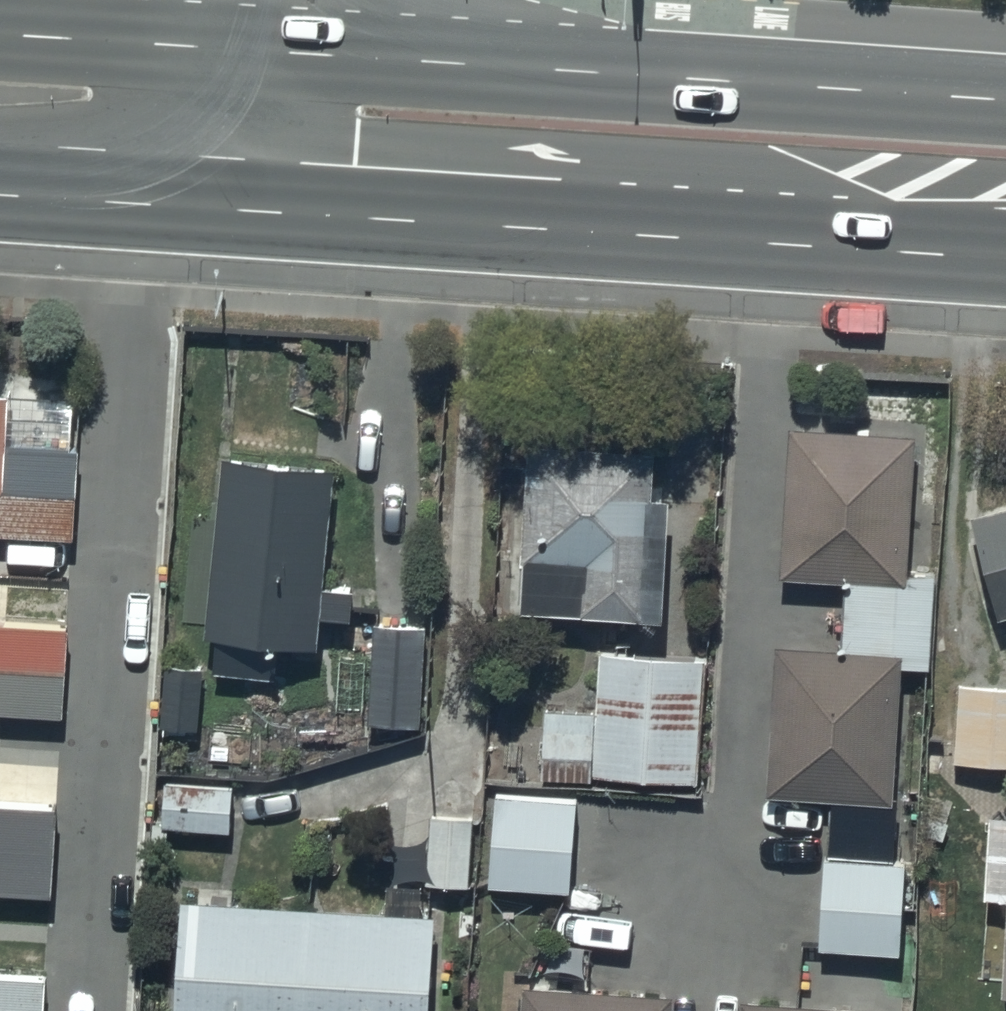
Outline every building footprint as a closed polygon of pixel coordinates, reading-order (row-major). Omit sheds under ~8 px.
[(72,379),(0,377),(0,535),(74,536),(76,448),(70,448),(72,379)] [(914,436),(786,428),(776,580),(846,584),(841,652),(776,648),(766,796),(893,804),(902,666),(928,668),(934,574),(906,572),(914,436)] [(655,450),(526,444),(519,612),(665,619),(670,499),(653,499),(655,450)] [(333,466),(221,456),(205,640),(214,641),(211,671),(275,677),(278,646),(320,650),(323,617),(351,620),(354,592),(322,590),(333,466)] [(969,517),(997,620),(1005,618),(1005,507),(969,517)] [(64,714),(66,625),(0,624),(0,712),(64,714)] [(426,628),(373,626),(368,725),(421,728),(426,628)] [(702,657),(596,654),(595,714),(541,713),(539,781),(699,784),(702,657)] [(199,731),(200,666),(162,666),(161,730),(199,731)] [(958,686),(953,762),(1005,766),(1005,689),(958,686)] [(170,831),(230,831),(229,789),(169,789),(170,831)] [(576,794),(496,791),(492,889),(572,892),(576,794)] [(50,893),(52,807),(0,805),(0,892),(50,893)] [(471,884),(472,816),(428,815),(426,883),(471,884)] [(988,817),(986,899),(1005,900),(1003,1000),(1005,1000),(1005,817),(988,817)] [(907,861),(821,857),(817,951),(903,954),(907,861)] [(179,899),(174,1010),(433,1010),(436,917),(179,899)] [(42,977),(0,976),(0,1010),(41,1010),(42,977)] [(523,986),(521,1010),(672,1010),(673,997),(523,986)] [(743,1001),(742,1010),(880,1010),(743,1001)]
